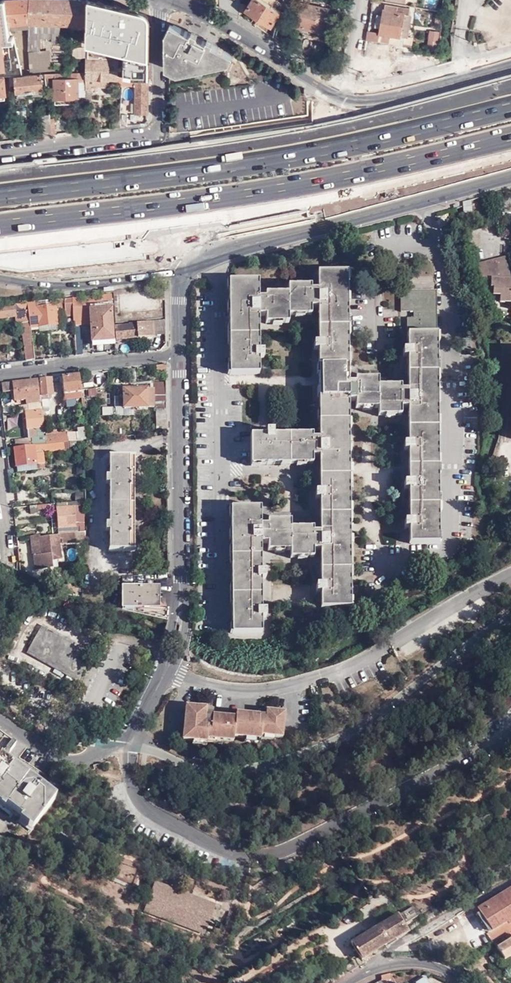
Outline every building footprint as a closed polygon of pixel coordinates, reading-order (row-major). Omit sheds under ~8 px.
[(30,0),(6,0),(7,8),(8,23),(28,22),(30,0)] [(39,50),(40,37),(52,37),(52,41),(59,42),(60,23),(87,24),(87,0),(30,0),(28,22),(28,26),(27,47),(27,49),(39,50)] [(88,46),(88,56),(99,57),(99,42),(98,42),(98,27),(126,33),(126,40),(120,39),(119,53),(129,53),(129,66),(148,67),(149,19),(146,15),(93,1),(89,0),(88,0),(88,25),(88,46)] [(241,0),(219,0),(220,7),(240,16),(241,0)] [(270,25),(276,16),(280,10),(270,4),(264,0),(249,0),(245,6),(245,8),(245,9),(270,25)] [(316,0),(298,0),(293,25),(325,31),(331,3),(316,0)] [(412,37),(408,36),(400,35),(403,13),(408,14),(408,8),(384,5),(383,14),(377,13),(375,27),(380,27),(380,32),(378,41),(411,46),(412,37)] [(7,8),(0,8),(0,37),(10,36),(9,27),(8,23),(7,8)] [(280,10),(276,16),(284,21),(286,17),(287,15),(280,10)] [(400,35),(408,36),(411,15),(408,14),(403,13),(400,35)] [(173,39),(169,42),(169,66),(179,71),(180,70),(188,73),(230,62),(233,55),(174,25),(168,30),(169,35),(173,39)] [(367,39),(378,41),(380,32),(368,30),(367,39)] [(425,49),(436,51),(437,40),(427,38),(425,49)] [(379,42),(406,47),(412,48),(412,46),(367,39),(366,40),(379,42)] [(70,57),(86,57),(86,46),(71,45),(70,57)] [(27,50),(29,71),(51,70),(49,49),(39,50),(27,50)] [(89,78),(108,79),(119,79),(119,85),(122,84),(122,81),(122,76),(117,74),(117,60),(101,57),(99,57),(88,57),(89,69),(89,75),(89,78)] [(53,99),(78,99),(77,78),(84,78),(84,72),(62,72),(47,74),(47,77),(53,76),(53,99)] [(14,92),(42,89),(41,77),(37,77),(36,75),(29,75),(21,77),(21,74),(21,73),(12,74),(13,77),(14,87),(14,92)] [(14,87),(13,77),(12,74),(0,75),(0,96),(9,95),(8,88),(14,87)] [(122,84),(135,85),(135,83),(135,79),(122,76),(122,81),(122,84)] [(135,85),(135,113),(148,113),(148,78),(135,79),(135,83),(135,85)] [(109,127),(120,126),(120,114),(111,114),(111,122),(109,121),(109,127)] [(42,118),(43,129),(42,129),(42,135),(51,134),(49,117),(42,118)] [(505,271),(501,258),(494,260),(496,273),(505,271)] [(494,260),(483,263),(486,280),(498,280),(496,273),(494,260)] [(478,279),(480,279),(486,280),(483,263),(474,265),(478,279)] [(498,280),(507,280),(505,271),(496,273),(498,280)] [(405,312),(419,313),(422,313),(422,319),(419,319),(410,319),(410,335),(412,334),(412,351),(406,351),(406,357),(412,358),(412,389),(411,389),(411,391),(405,391),(405,388),(381,389),(381,382),(357,382),(357,385),(350,385),(349,274),(320,275),(320,291),(312,291),(311,288),(288,288),(288,295),(265,295),(265,298),(258,298),(258,296),(256,296),(256,280),(228,280),(228,374),(257,373),(256,358),(262,358),(262,351),(256,351),(256,319),(258,320),(258,316),(265,316),(265,324),(288,323),(288,316),(311,316),(311,308),(317,309),(317,312),(320,313),(320,343),(315,343),(315,350),(320,350),(321,437),(320,437),(320,439),(313,440),(312,436),(273,436),(273,431),(266,431),(266,437),(250,437),(250,465),(312,464),(312,457),(321,457),(322,492),(317,492),(317,499),(322,499),(323,532),(315,532),(315,528),(292,529),(292,521),(269,521),(269,523),(262,524),(261,521),(259,521),(259,507),(230,507),(232,633),(261,633),(260,617),(266,618),(265,610),(260,610),(259,579),(265,579),(265,571),(259,571),(259,542),(268,542),(268,550),(291,550),(291,558),(315,558),(315,549),(321,549),(321,554),(323,554),(323,586),(318,586),(318,594),(324,593),(324,609),(353,609),(350,402),(358,402),(358,410),(381,410),(381,418),(405,418),(405,410),(412,410),(412,445),(407,445),(406,452),(413,452),(413,483),(407,483),(407,491),(413,491),(412,521),(407,522),(407,529),(413,529),(413,545),(441,544),(440,291),(405,291),(405,312)] [(509,286),(509,280),(507,280),(498,280),(486,280),(480,279),(480,282),(487,282),(486,288),(489,288),(489,295),(496,295),(496,303),(508,303),(509,286)] [(72,314),(73,325),(89,324),(90,341),(112,340),(110,324),(108,295),(108,294),(71,298),(72,314)] [(54,304),(55,308),(64,307),(65,315),(70,315),(68,299),(68,298),(49,301),(37,302),(38,305),(54,304)] [(57,324),(55,308),(54,304),(38,305),(37,302),(28,303),(28,311),(29,318),(30,327),(37,327),(57,324)] [(14,318),(14,317),(15,318),(15,313),(28,311),(28,303),(0,307),(0,319),(14,318)] [(14,318),(15,323),(22,323),(21,319),(29,318),(28,311),(15,313),(15,318),(14,317),(14,318)] [(30,327),(29,318),(21,319),(22,323),(24,342),(22,342),(25,362),(33,361),(30,327)] [(163,320),(151,321),(152,334),(163,333),(163,320)] [(135,322),(128,323),(128,324),(114,325),(115,338),(152,335),(152,334),(151,321),(149,322),(135,323),(135,322)] [(63,400),(80,398),(79,394),(76,375),(60,377),(63,400)] [(50,379),(38,380),(41,406),(48,405),(46,395),(52,394),(50,379)] [(36,380),(10,383),(1,384),(1,385),(1,393),(13,392),(14,400),(24,399),(24,405),(17,406),(18,413),(24,413),(40,411),(36,380)] [(151,409),(156,409),(156,391),(165,391),(165,382),(151,383),(151,390),(151,409)] [(84,388),(85,398),(96,396),(95,387),(84,388)] [(122,410),(145,410),(144,390),(121,390),(122,410)] [(156,421),(165,421),(165,391),(156,391),(156,409),(156,421)] [(41,406),(40,406),(40,408),(41,410),(41,412),(42,419),(49,418),(48,405),(41,406)] [(45,444),(44,435),(42,419),(41,412),(24,414),(27,440),(14,441),(14,448),(21,447),(42,445),(45,444)] [(67,442),(72,442),(71,433),(71,432),(44,435),(45,444),(67,442)] [(72,442),(86,440),(85,432),(71,433),(72,442)] [(33,450),(42,449),(42,445),(21,447),(20,448),(13,449),(14,467),(42,465),(41,453),(33,454),(33,450)] [(126,456),(108,456),(108,477),(104,476),(104,485),(108,484),(108,524),(104,524),(104,531),(108,531),(108,551),(127,551),(127,535),(128,535),(128,519),(127,519),(127,488),(128,488),(128,472),(126,472),(126,456)] [(54,508),(57,534),(63,534),(75,533),(75,526),(83,526),(81,502),(56,504),(56,508),(54,508)] [(46,505),(28,507),(28,515),(36,514),(36,510),(46,509),(46,505)] [(61,545),(84,542),(84,531),(83,532),(75,533),(63,534),(64,540),(60,540),(61,545)] [(58,541),(60,540),(64,540),(63,534),(57,534),(57,536),(28,539),(33,572),(51,569),(50,561),(60,560),(58,541)] [(122,588),(121,609),(158,609),(158,588),(122,588)] [(92,653),(41,625),(40,628),(91,656),(92,653)] [(27,650),(78,679),(91,656),(40,628),(27,650)] [(78,679),(27,650),(25,653),(77,682),(78,679)] [(204,715),(204,710),(205,708),(184,706),(181,740),(205,742),(205,739),(232,742),(232,737),(259,740),(259,736),(280,738),(283,713),(265,712),(264,716),(258,715),(234,714),(234,717),(212,716),(204,715)] [(0,754),(4,757),(14,746),(0,735),(0,755),(0,754)] [(50,804),(38,795),(39,792),(33,787),(30,788),(8,771),(10,768),(3,763),(1,765),(0,764),(0,806),(29,829),(50,804)] [(152,885),(212,909),(214,905),(154,881),(152,885)] [(144,908),(204,931),(212,909),(152,885),(144,908)] [(487,898),(475,905),(491,930),(506,921),(510,918),(510,885),(487,898)] [(202,935),(204,931),(144,908),(142,911),(202,935)] [(417,918),(411,909),(397,918),(397,917),(352,945),(361,961),(406,933),(402,927),(417,918)] [(506,921),(491,930),(485,934),(491,943),(509,933),(510,936),(510,924),(506,921)] [(510,955),(510,940),(498,948),(504,959),(510,955)] [(391,973),(387,974),(382,975),(383,981),(378,982),(395,982),(391,973)] [(484,973),(476,978),(479,982),(492,982),(484,973)]
